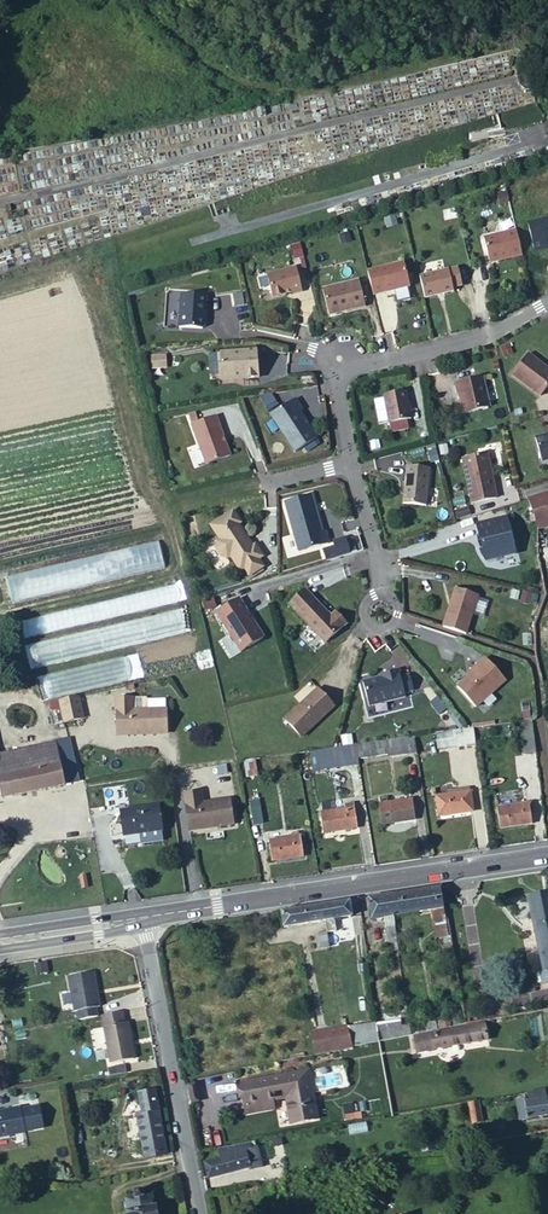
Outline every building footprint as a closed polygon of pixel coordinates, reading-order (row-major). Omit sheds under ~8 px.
[(547,241),(547,212),(527,217),(534,245),(547,241)] [(521,251),(515,226),(481,233),(487,259),(521,251)] [(301,243),(290,245),(292,258),(303,256),(301,243)] [(367,262),(372,286),(411,278),(405,253),(367,262)] [(291,288),(301,286),(296,259),(264,265),(269,291),(290,286),(291,288)] [(456,262),(422,270),(426,293),(452,288),(451,284),(460,282),(456,262)] [(346,302),(364,298),(358,271),(323,278),(328,301),(346,298),(346,302)] [(179,315),(204,315),(205,286),(179,286),(179,315)] [(210,376),(252,375),(250,347),(212,348),(212,361),(210,362),(210,376)] [(547,380),(547,367),(525,351),(510,372),(539,393),(547,380)] [(167,368),(167,354),(150,354),(151,368),(167,368)] [(488,404),(481,374),(455,381),(457,391),(459,391),(464,409),(488,404)] [(389,420),(410,415),(404,386),(383,390),(389,420)] [(292,453),(312,437),(293,410),(296,407),(289,398),(264,415),(292,453)] [(202,461),(224,452),(209,416),(188,424),(202,461)] [(547,456),(547,431),(532,436),(540,458),(547,456)] [(466,499),(491,493),(479,450),(455,457),(466,499)] [(403,501),(425,502),(427,466),(405,465),(403,501)] [(528,499),(537,527),(546,525),(547,525),(547,492),(528,499)] [(295,547),(325,539),(322,527),(319,527),(309,494),(283,500),(295,547)] [(247,573),(260,565),(256,557),(260,554),(252,542),(250,543),(236,520),(238,518),(231,506),(207,519),(218,536),(213,539),(212,544),(218,552),(223,553),(228,553),(237,567),(241,564),(247,573)] [(517,551),(508,514),(477,522),(479,533),(477,534),(479,549),(485,559),(517,551)] [(322,544),(325,559),(350,553),(346,538),(322,544)] [(450,608),(444,627),(466,634),(478,596),(456,588),(452,602),(454,603),(452,608),(450,608)] [(321,646),(343,629),(334,617),(329,621),(306,590),(290,603),(321,646)] [(239,654),(262,639),(238,600),(215,614),(239,654)] [(479,668),(467,678),(455,688),(473,708),(505,681),(485,659),(477,665),(479,668)] [(43,677),(48,698),(95,686),(90,665),(43,677)] [(465,676),(467,678),(479,668),(477,665),(465,676)] [(371,703),(407,695),(402,668),(384,672),(384,675),(365,678),(371,703)] [(297,737),(329,705),(313,688),(280,719),(297,737)] [(62,722),(82,719),(79,696),(59,699),(62,722)] [(115,735),(165,733),(164,709),(131,710),(131,697),(114,698),(115,735)] [(536,755),(532,718),(519,720),(524,756),(536,755)] [(473,727),(455,730),(455,737),(456,745),(476,743),(473,727)] [(455,737),(455,730),(436,732),(437,739),(455,737)] [(418,756),(414,735),(358,744),(360,761),(393,757),(393,760),(418,756)] [(456,745),(455,737),(437,739),(437,748),(456,745)] [(54,750),(52,741),(16,750),(18,758),(54,750)] [(355,744),(322,749),(325,764),(358,760),(355,744)] [(68,747),(54,750),(56,760),(70,758),(68,747)] [(325,764),(322,749),(310,751),(312,761),(319,760),(320,765),(325,764)] [(16,750),(0,753),(0,783),(3,797),(62,785),(58,771),(56,760),(54,750),(18,758),(16,750)] [(70,758),(56,760),(58,771),(72,767),(70,758)] [(256,775),(253,759),(244,761),(247,777),(256,775)] [(72,767),(58,771),(62,785),(75,782),(72,767)] [(189,830),(234,824),(230,799),(203,802),(201,791),(185,793),(189,830)] [(439,815),(473,810),(470,791),(437,795),(439,815)] [(249,799),(253,824),(262,823),(259,798),(249,799)] [(385,803),(380,804),(383,824),(414,819),(412,800),(385,803)] [(500,827),(532,823),(529,803),(498,807),(500,827)] [(124,836),(163,830),(160,806),(122,811),(124,836)] [(325,832),(356,828),(353,808),(322,812),(325,832)] [(272,860),(303,856),(300,836),(270,840),(272,860)] [(440,887),(390,894),(393,915),(431,910),(434,924),(446,922),(440,887)] [(528,897),(544,971),(547,970),(547,893),(528,897)] [(390,894),(369,898),(372,918),(382,917),(388,916),(393,915),(390,894)] [(322,905),(325,920),(351,916),(349,901),(322,905)] [(322,905),(282,912),(285,926),(325,920),(322,905)] [(391,934),(385,935),(389,958),(400,957),(393,915),(388,916),(391,934)] [(388,916),(382,917),(385,935),(391,934),(388,916)] [(446,922),(434,924),(436,938),(449,936),(446,922)] [(318,948),(329,946),(327,932),(316,934),(318,948)] [(100,1001),(93,969),(68,976),(74,1007),(78,1006),(80,1015),(97,1011),(95,1002),(100,1001)] [(126,1021),(124,1011),(103,1014),(111,1061),(135,1057),(128,1021),(126,1021)] [(426,1024),(428,1032),(451,1027),(451,1024),(436,1026),(436,1022),(426,1024)] [(347,1027),(352,1046),(374,1042),(373,1032),(372,1023),(347,1027)] [(418,1052),(488,1039),(485,1025),(415,1037),(418,1052)] [(346,1047),(346,1049),(353,1048),(352,1046),(347,1027),(314,1033),(317,1052),(346,1047)] [(377,1032),(379,1041),(400,1037),(399,1029),(377,1032)] [(310,1070),(297,1072),(301,1094),(314,1092),(310,1070)] [(243,1081),(248,1104),(274,1099),(287,1097),(301,1094),(297,1072),(243,1081)] [(527,1093),(528,1101),(525,1101),(526,1105),(528,1116),(528,1119),(547,1116),(547,1109),(545,1089),(527,1093)] [(145,1156),(166,1152),(155,1090),(139,1093),(142,1112),(137,1113),(145,1156)] [(319,1119),(314,1092),(301,1094),(287,1097),(292,1124),(319,1119)] [(274,1099),(248,1104),(249,1113),(275,1108),(274,1099)] [(474,1128),(483,1126),(480,1102),(470,1104),(474,1128)] [(288,1125),(285,1105),(276,1106),(280,1127),(288,1125)] [(517,1106),(519,1118),(528,1116),(526,1105),(517,1106)] [(28,1133),(24,1108),(0,1112),(0,1138),(28,1133)] [(258,1140),(216,1148),(218,1158),(204,1163),(208,1177),(265,1162),(258,1140)] [(155,1207),(154,1207),(151,1194),(142,1196),(141,1189),(132,1190),(134,1197),(127,1199),(129,1212),(127,1212),(127,1213),(156,1213),(155,1207)]
